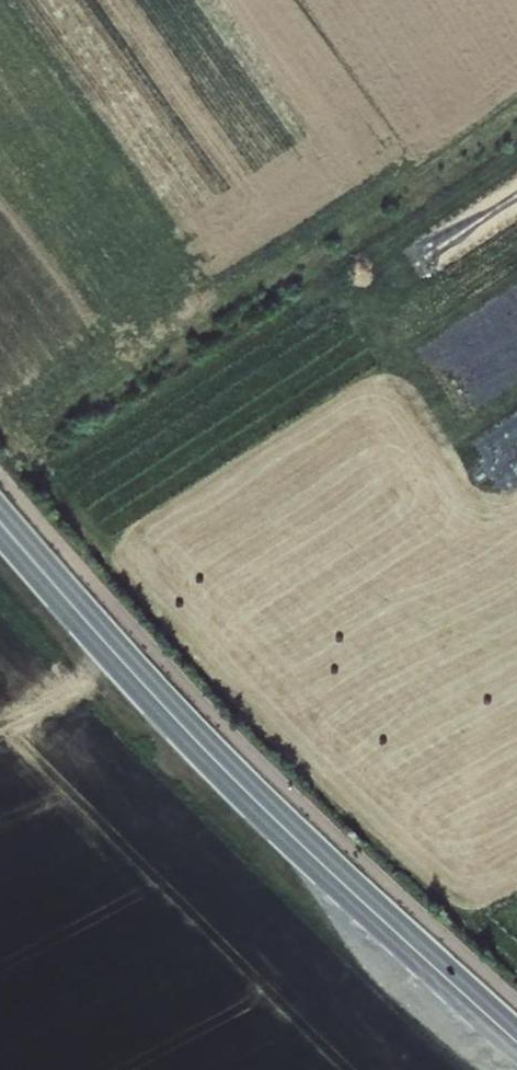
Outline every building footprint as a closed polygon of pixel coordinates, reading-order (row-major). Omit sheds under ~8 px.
[(502,196),(406,244),(419,270),(515,222),(502,196)]
